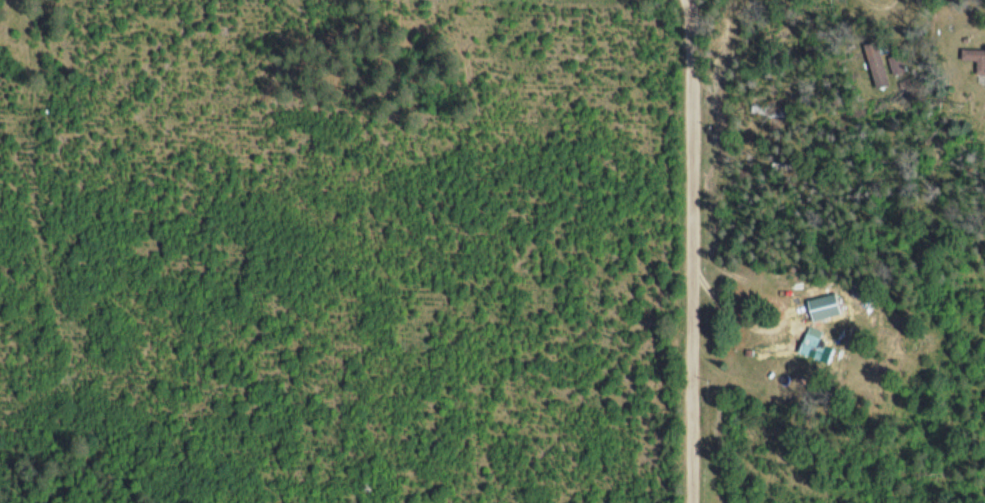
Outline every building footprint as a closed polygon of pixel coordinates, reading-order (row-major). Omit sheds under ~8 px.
[(876,39),(861,44),(874,86),(889,82),(876,39)] [(838,313),(833,292),(805,298),(810,320),(838,313)] [(814,356),(811,367),(822,371),(829,351),(816,347),(822,330),(806,325),(798,351),(814,356)]
